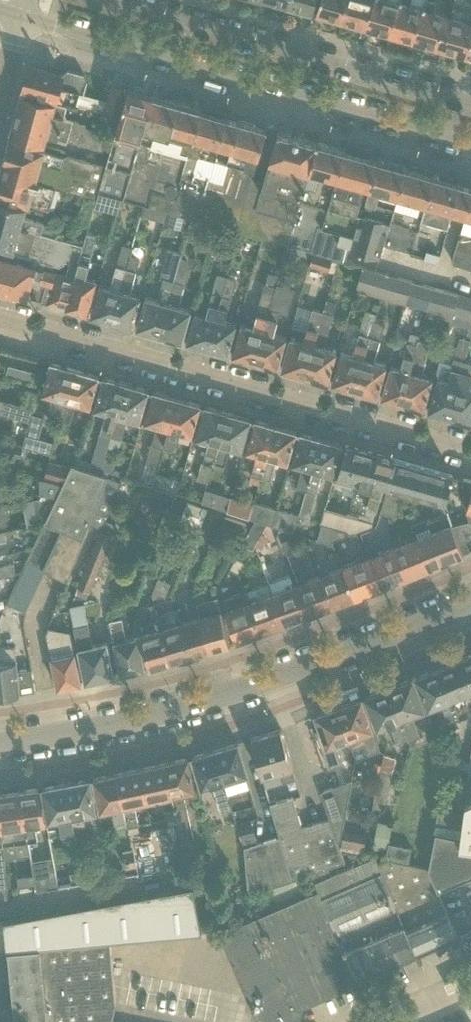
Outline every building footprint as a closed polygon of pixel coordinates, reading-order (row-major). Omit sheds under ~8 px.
[(289,6),(312,13),(316,0),(290,0),(289,6)] [(315,14),(341,21),(346,0),(319,0),(315,14)] [(341,21),(342,21),(346,22),(365,28),(373,0),(346,0),(341,21)] [(389,34),(398,1),(393,0),(373,0),(365,28),(389,34)] [(412,41),(421,7),(409,4),(410,0),(399,0),(398,1),(389,34),(412,41)] [(448,16),(433,11),(436,2),(428,0),(423,0),(421,7),(412,41),(439,48),(448,16)] [(470,28),(470,13),(450,7),(448,16),(439,48),(463,55),(470,28)] [(28,70),(23,90),(76,104),(79,94),(84,95),(88,81),(84,74),(69,69),(62,74),(53,72),(52,71),(34,66),(28,70)] [(107,101),(103,113),(118,117),(126,90),(111,86),(107,101)] [(109,151),(105,167),(97,192),(122,199),(123,199),(141,132),(143,126),(145,121),(152,96),(128,89),(128,91),(126,90),(118,117),(111,142),(109,151)] [(22,94),(16,115),(93,138),(94,137),(95,131),(85,128),(86,125),(73,121),(73,119),(64,116),(67,106),(22,94)] [(107,101),(84,95),(79,94),(76,104),(103,113),(107,101)] [(141,132),(123,199),(143,204),(148,206),(152,191),(165,145),(168,134),(177,103),(152,96),(145,121),(143,126),(141,132)] [(165,145),(152,191),(177,198),(189,152),(202,110),(177,103),(168,134),(165,145)] [(202,110),(190,152),(215,160),(219,145),(231,148),(232,144),(233,140),(235,134),(223,131),(227,117),(202,110)] [(16,115),(10,136),(45,146),(48,135),(100,150),(101,149),(109,151),(111,142),(94,137),(93,138),(16,115)] [(227,117),(223,131),(235,134),(233,140),(232,144),(231,148),(227,163),(254,171),(258,155),(261,147),(266,128),(239,120),(227,117)] [(252,176),(237,230),(287,244),(304,185),(315,142),(277,132),(272,151),(266,174),(264,179),(252,176)] [(0,170),(0,172),(36,182),(84,195),(96,199),(98,194),(97,193),(97,192),(105,167),(9,140),(0,170)] [(304,185),(287,244),(288,245),(310,251),(318,224),(322,226),(332,192),(344,150),(315,142),(304,185)] [(380,258),(384,245),(406,168),(344,150),(332,192),(360,201),(365,186),(369,187),(364,201),(363,201),(353,236),(349,250),(380,258)] [(152,191),(148,206),(168,211),(237,231),(237,230),(252,176),(254,171),(227,163),(215,160),(189,152),(177,198),(152,191)] [(406,168),(384,245),(397,249),(412,253),(418,230),(422,218),(423,213),(434,176),(406,168)] [(13,199),(49,209),(53,198),(55,187),(53,187),(36,182),(0,172),(0,196),(13,199)] [(418,230),(412,253),(434,260),(440,257),(453,210),(465,214),(468,200),(455,196),(459,183),(434,176),(423,213),(422,218),(418,230)] [(465,214),(450,264),(470,270),(470,186),(459,183),(455,196),(468,200),(465,214)] [(96,199),(94,207),(101,209),(105,194),(97,192),(97,193),(98,194),(96,199)] [(84,195),(77,220),(89,223),(94,207),(96,199),(84,195)] [(41,234),(44,223),(24,217),(26,207),(0,200),(0,223),(41,234)] [(143,204),(140,215),(165,222),(168,211),(148,206),(143,204)] [(168,212),(165,225),(184,230),(188,218),(168,212)] [(14,260),(16,253),(53,264),(59,266),(63,263),(64,260),(71,262),(70,263),(67,274),(75,276),(76,273),(83,246),(57,239),(41,234),(0,223),(0,256),(14,260)] [(44,223),(41,234),(57,239),(60,227),(44,223)] [(318,224),(310,251),(311,251),(313,252),(333,257),(346,261),(349,250),(353,236),(322,227),(322,226),(318,224)] [(230,230),(228,238),(237,241),(240,233),(230,230)] [(36,280),(31,296),(37,298),(41,299),(42,300),(42,301),(47,302),(81,312),(87,314),(87,312),(93,293),(97,279),(86,276),(97,236),(87,233),(83,246),(76,273),(75,276),(67,274),(56,271),(56,272),(53,283),(47,282),(47,283),(40,281),(36,280)] [(122,245),(116,265),(127,268),(130,255),(132,248),(122,245)] [(288,245),(285,255),(309,262),(311,251),(310,251),(288,245)] [(136,328),(159,334),(180,259),(182,254),(168,250),(160,277),(163,278),(157,299),(145,296),(141,308),(136,328)] [(313,252),(309,265),(330,271),(333,258),(333,257),(313,252)] [(16,253),(14,260),(14,259),(52,270),(53,264),(16,253)] [(130,255),(127,268),(136,270),(140,257),(130,255)] [(47,283),(47,282),(53,283),(56,271),(52,270),(14,259),(14,260),(0,256),(0,289),(26,297),(32,275),(41,278),(40,281),(47,283)] [(180,259),(159,334),(182,341),(191,309),(179,305),(190,266),(186,260),(180,259)] [(91,315),(112,321),(127,268),(116,265),(110,286),(100,284),(91,315)] [(363,267),(356,289),(381,296),(387,274),(363,267)] [(127,268),(112,321),(132,327),(141,295),(130,292),(136,270),(127,268)] [(269,273),(266,282),(276,285),(279,276),(269,273)] [(186,342),(207,347),(227,277),(217,274),(206,314),(195,311),(186,342)] [(387,274),(381,296),(404,303),(411,281),(387,274)] [(227,277),(207,347),(228,353),(236,322),(226,319),(237,280),(227,277)] [(411,281),(404,303),(427,310),(433,288),(411,281)] [(232,355),(255,361),(276,286),(276,285),(266,282),(253,326),(241,322),(232,355)] [(276,286),(255,361),(278,368),(287,335),(275,332),(280,313),(287,315),(294,291),(276,286)] [(427,310),(426,312),(450,319),(457,295),(433,288),(427,310)] [(449,321),(470,327),(470,299),(457,295),(450,319),(449,321)] [(322,313),(305,375),(328,382),(337,350),(324,347),(336,304),(326,301),(322,313)] [(282,369),(305,375),(322,313),(311,310),(303,340),(291,337),(287,349),(282,369)] [(365,311),(359,333),(370,336),(374,321),(376,314),(365,311)] [(370,336),(355,389),(378,395),(386,364),(374,361),(385,324),(374,321),(370,336)] [(332,383),(355,389),(370,336),(359,333),(353,354),(341,351),(332,383)] [(410,333),(408,341),(416,344),(419,335),(410,333)] [(460,337),(454,358),(464,361),(470,342),(470,340),(460,337)] [(416,354),(403,403),(424,409),(429,389),(433,377),(422,374),(427,357),(430,344),(418,340),(417,344),(419,344),(416,354)] [(403,403),(416,354),(419,344),(417,344),(416,344),(408,341),(407,341),(399,368),(390,365),(381,397),(403,403)] [(428,409),(449,415),(464,361),(454,358),(448,378),(437,375),(428,409)] [(449,415),(470,422),(470,420),(470,385),(469,385),(470,379),(470,362),(464,361),(449,415)] [(45,381),(42,393),(53,396),(50,407),(53,408),(51,417),(61,419),(75,369),(51,362),(45,381)] [(18,368),(15,379),(32,384),(35,373),(18,368)] [(75,369),(61,419),(70,422),(73,411),(75,402),(90,406),(93,395),(99,376),(75,369)] [(101,433),(111,436),(126,383),(103,377),(94,409),(106,412),(101,433)] [(126,383),(111,436),(121,439),(127,418),(140,422),(149,390),(126,383)] [(27,391),(23,405),(33,408),(37,394),(37,393),(27,390),(27,391)] [(164,448),(178,398),(153,391),(144,422),(158,426),(147,463),(159,466),(164,448)] [(201,404),(178,398),(164,448),(173,450),(175,442),(177,442),(180,432),(192,435),(201,404)] [(30,423),(34,410),(0,400),(0,414),(30,423)] [(205,405),(196,437),(208,441),(202,462),(213,465),(228,412),(205,405)] [(228,412),(213,465),(223,468),(229,447),(242,450),(251,418),(228,412)] [(249,439),(246,450),(257,453),(251,475),(261,478),(276,425),(255,419),(249,439)] [(276,425),(261,478),(271,480),(277,459),(288,462),(296,431),(276,425)] [(297,487),(307,490),(321,438),(300,432),(292,463),(303,466),(297,487)] [(23,446),(51,454),(54,442),(26,435),(23,446)] [(111,436),(108,446),(119,449),(121,439),(111,436)] [(321,438),(307,490),(315,493),(317,493),(322,472),(334,475),(342,444),(321,438)] [(23,448),(7,443),(4,455),(19,459),(23,448)] [(340,464),(336,479),(345,482),(343,491),(353,494),(350,505),(362,508),(364,509),(380,454),(345,445),(340,464)] [(383,485),(429,498),(437,499),(444,501),(445,501),(453,475),(380,454),(364,509),(362,508),(359,518),(372,521),(375,511),(376,512),(383,485)] [(93,455),(89,470),(100,473),(104,459),(93,455)] [(104,459),(100,473),(110,476),(111,476),(116,462),(104,459)] [(51,461),(44,479),(62,483),(68,469),(51,461)] [(202,462),(197,480),(207,483),(213,465),(202,462)] [(74,465),(28,560),(43,568),(62,530),(85,539),(91,524),(106,486),(109,481),(110,476),(100,473),(89,470),(74,465)] [(157,473),(153,487),(178,494),(182,480),(157,473)] [(449,489),(455,491),(459,494),(462,499),(464,503),(467,507),(469,519),(470,518),(470,480),(453,475),(449,489)] [(106,486),(91,524),(103,528),(118,491),(122,481),(111,476),(110,476),(109,481),(106,486)] [(40,478),(40,497),(57,494),(62,483),(44,479),(40,478)] [(307,490),(300,515),(309,517),(315,493),(307,490)] [(386,491),(380,513),(395,517),(401,496),(386,491)] [(57,495),(33,500),(37,521),(45,520),(57,495)] [(231,497),(227,508),(249,516),(253,504),(231,497)] [(444,501),(437,499),(443,514),(449,512),(448,509),(444,501)] [(267,523),(272,525),(276,509),(253,502),(253,504),(249,516),(248,517),(255,519),(267,523)] [(181,521),(198,529),(206,510),(189,503),(181,521)] [(276,509),(272,525),(294,532),(299,515),(276,509)] [(325,509),(321,524),(352,533),(371,526),(372,523),(325,509)] [(206,510),(199,529),(211,534),(219,515),(206,510)] [(432,529),(417,535),(430,568),(464,554),(459,543),(452,526),(452,525),(454,524),(449,512),(443,514),(434,518),(428,520),(432,529)] [(225,517),(219,528),(240,536),(246,523),(225,517)] [(452,526),(459,543),(470,538),(470,518),(469,519),(470,521),(456,525),(452,526)] [(255,519),(249,532),(259,538),(267,523),(255,519)] [(321,525),(317,540),(327,543),(331,528),(321,525)] [(331,528),(327,543),(345,536),(346,532),(331,528)] [(100,532),(78,586),(90,591),(112,537),(100,532)] [(249,532),(242,545),(243,545),(253,550),(259,538),(249,532)] [(417,535),(393,545),(406,577),(430,568),(417,535)] [(292,538),(282,541),(287,554),(297,551),(292,538)] [(243,545),(235,558),(246,563),(253,551),(253,550),(243,545)] [(370,554),(367,556),(379,588),(383,587),(406,577),(393,545),(370,554)] [(152,551),(148,562),(158,565),(161,553),(152,550),(152,551)] [(367,556),(344,564),(345,566),(356,597),(379,588),(367,556)] [(235,558),(230,569),(240,574),(246,563),(235,558)] [(28,560),(7,603),(25,611),(46,569),(43,568),(28,560)] [(148,562),(145,572),(154,575),(158,565),(148,562)] [(0,567),(0,578),(16,575),(13,564),(0,567)] [(344,564),(322,573),(334,605),(356,597),(345,566),(344,564)] [(334,605),(322,573),(300,581),(311,614),(334,605)] [(289,577),(270,584),(284,624),(308,616),(311,614),(305,595),(300,581),(296,583),(291,584),(289,577)] [(246,593),(246,594),(260,633),(284,624),(270,584),(246,593)] [(159,592),(153,594),(155,603),(158,613),(172,661),(191,655),(180,620),(177,608),(166,611),(165,611),(159,592)] [(246,593),(224,600),(226,608),(225,609),(230,622),(237,641),(260,633),(246,594),(246,593)] [(216,597),(197,603),(200,614),(201,614),(211,649),(230,644),(220,611),(216,597)] [(84,603),(70,606),(74,626),(77,639),(81,662),(86,681),(114,675),(110,656),(107,641),(93,644),(88,623),(84,603)] [(172,661),(158,613),(155,603),(137,609),(140,632),(139,632),(140,635),(141,635),(150,667),(172,661)] [(185,619),(180,620),(191,655),(211,649),(201,614),(200,614),(192,617),(185,619)] [(144,669),(140,649),(137,636),(126,638),(122,618),(110,620),(112,633),(117,654),(121,674),(144,669)] [(48,628),(46,635),(48,647),(53,668),(57,687),(81,682),(77,663),(74,651),(70,631),(48,628)] [(0,646),(0,696),(20,694),(36,691),(32,669),(18,670),(15,645),(0,646)] [(459,657),(470,684),(470,652),(459,657)] [(438,666),(460,717),(458,718),(457,719),(470,714),(464,695),(470,692),(470,684),(459,657),(438,666)] [(460,717),(438,666),(415,676),(429,709),(441,704),(449,723),(457,719),(458,718),(460,717)] [(411,678),(388,687),(407,738),(406,739),(420,734),(413,715),(424,710),(411,678)] [(407,738),(388,687),(365,696),(377,728),(390,723),(398,743),(406,739),(407,738)] [(361,698),(337,706),(349,737),(348,737),(349,739),(352,749),(365,744),(369,754),(380,750),(368,717),(361,698)] [(349,737),(337,706),(315,714),(320,729),(315,731),(328,768),(342,763),(336,744),(349,739),(348,737),(349,737)] [(449,723),(446,734),(454,736),(457,719),(449,723)] [(250,738),(256,757),(261,777),(280,771),(283,783),(295,779),(281,729),(250,738)] [(248,775),(238,742),(214,749),(232,808),(233,810),(254,803),(246,776),(248,775)] [(214,749),(192,756),(198,775),(202,789),(213,786),(221,811),(232,808),(214,749)] [(382,754),(373,799),(386,802),(395,757),(382,754)] [(460,837),(459,837),(458,845),(470,847),(470,755),(460,837)] [(188,757),(165,762),(177,816),(188,814),(184,794),(195,791),(188,757)] [(165,762),(116,773),(128,827),(139,824),(134,803),(162,797),(167,819),(177,816),(165,762)] [(128,827),(116,773),(94,778),(98,797),(101,812),(113,809),(118,829),(128,827)] [(90,778),(66,783),(76,838),(88,835),(84,815),(96,812),(90,778)] [(352,779),(336,786),(340,795),(350,791),(352,779)] [(76,838),(66,783),(42,787),(46,807),(49,821),(61,819),(64,840),(76,838)] [(336,786),(320,792),(331,819),(340,845),(350,791),(340,795),(336,786)] [(38,788),(18,791),(27,841),(38,839),(37,839),(37,835),(35,824),(45,822),(42,807),(38,788)] [(27,841),(18,791),(0,793),(0,828),(3,845),(27,841)] [(293,798),(271,805),(280,836),(281,838),(294,879),(346,862),(340,845),(331,819),(302,827),(293,798)] [(250,820),(238,824),(243,839),(244,853),(245,853),(249,894),(294,879),(281,838),(280,836),(256,843),(250,820)] [(344,829),(341,846),(364,850),(367,834),(344,829)] [(459,837),(434,832),(427,868),(437,889),(438,889),(470,874),(470,847),(458,845),(459,837)] [(409,864),(412,849),(389,844),(386,859),(409,864)] [(133,850),(122,852),(126,868),(137,866),(133,850)] [(315,883),(318,889),(356,978),(415,952),(374,857),(315,883)] [(437,889),(427,868),(409,864),(386,859),(377,863),(375,857),(374,857),(415,952),(457,934),(438,889),(437,889)] [(53,858),(31,862),(32,868),(33,874),(35,884),(36,890),(48,888),(59,886),(57,879),(53,858)] [(92,858),(80,860),(84,876),(95,874),(92,858)] [(80,860),(69,862),(72,879),(84,876),(80,860)] [(29,875),(16,876),(18,886),(27,885),(35,884),(33,874),(29,875)] [(186,887),(158,892),(161,934),(202,930),(193,885),(186,887)] [(7,887),(0,888),(0,904),(8,903),(7,887)] [(318,889),(251,918),(289,1007),(298,1003),(356,978),(318,889)] [(158,892),(105,901),(107,940),(110,940),(161,934),(158,892)] [(105,901),(52,911),(54,944),(107,940),(105,901)] [(7,949),(54,944),(52,911),(0,920),(0,949),(7,949)] [(251,918),(236,924),(238,927),(220,934),(258,1021),(295,1021),(298,1003),(289,1007),(251,918)] [(15,1021),(16,1021),(112,1021),(116,1000),(110,940),(107,940),(54,944),(7,949),(15,1021)]
